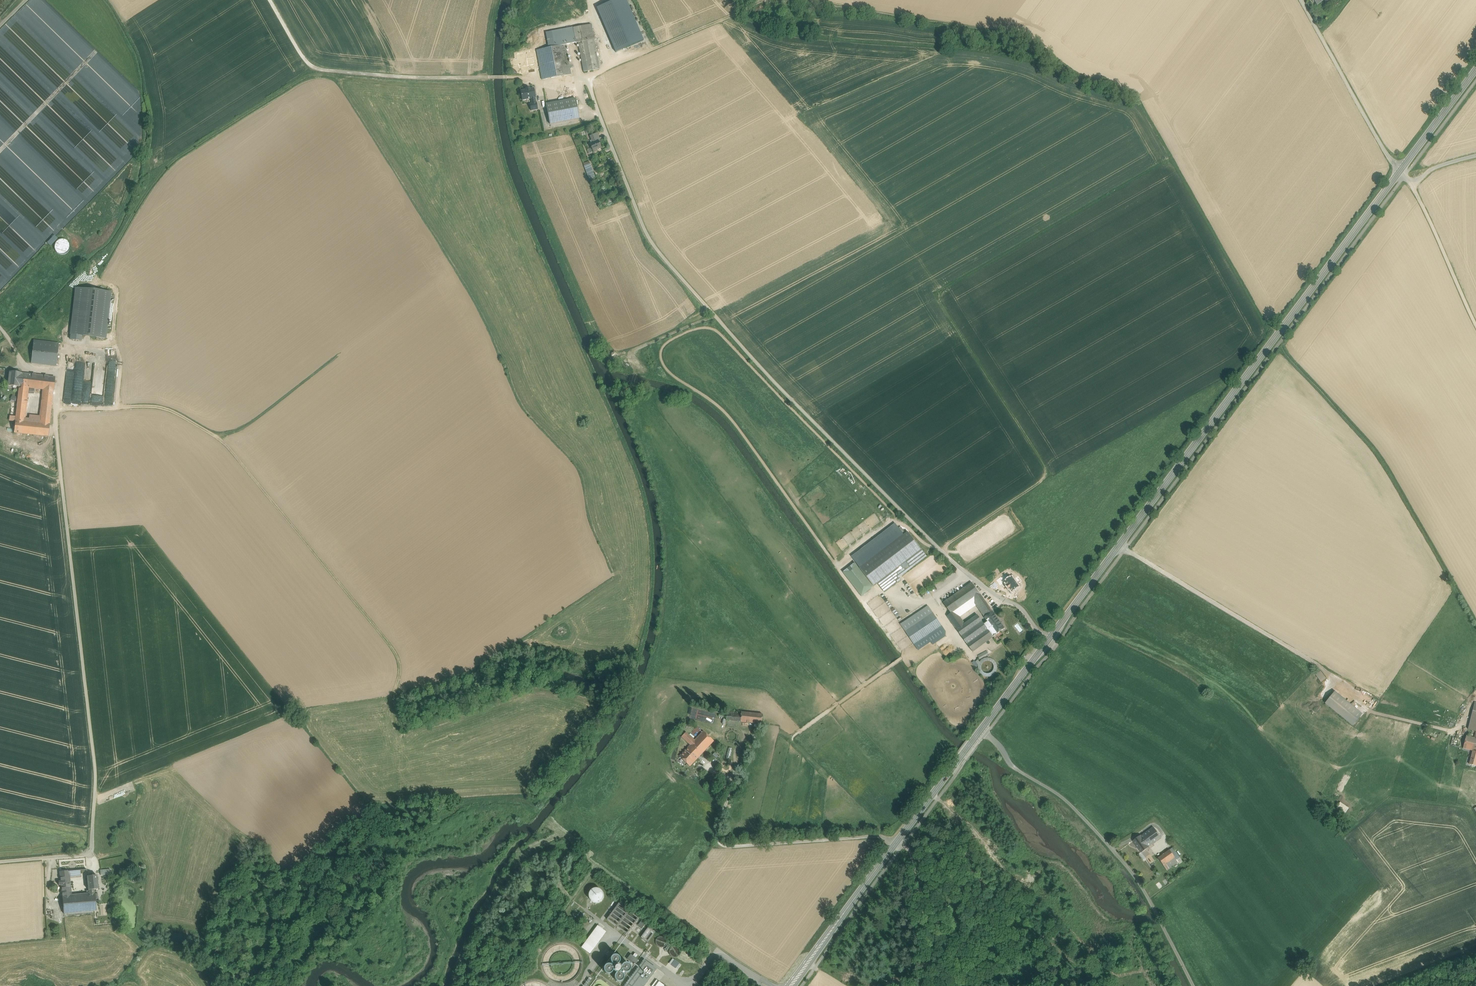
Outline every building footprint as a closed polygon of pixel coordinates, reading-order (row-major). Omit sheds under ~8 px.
[(630,0),(620,0),(600,7),(616,52),(645,43),(630,0)] [(591,25),(580,27),(583,42),(578,42),(584,72),(599,69),(591,25)] [(555,47),(565,45),(578,42),(583,42),(580,27),(552,32),(555,47)] [(555,47),(552,32),(546,33),(549,48),(555,47)] [(531,45),(528,46),(528,45),(527,45),(527,46),(524,46),(528,69),(536,68),(536,67),(540,67),(537,51),(533,51),(532,45),(531,45)] [(549,48),(537,50),(537,51),(540,67),(542,80),(571,75),(565,45),(555,47),(549,48)] [(536,98),(536,97),(534,89),(530,89),(526,89),(526,90),(520,91),(522,101),(531,99),(535,98),(536,98)] [(576,99),(546,105),(550,124),(579,119),(576,99)] [(531,111),(538,110),(537,103),(536,103),(532,104),(530,105),(531,111)] [(593,143),(590,145),(593,152),(597,151),(597,150),(602,148),(599,141),(598,141),(593,143)] [(590,164),(584,166),(590,180),(595,178),(590,164)] [(57,240),(57,252),(68,252),(68,240),(57,240)] [(110,292),(76,288),(70,339),(81,341),(82,336),(105,338),(110,292)] [(59,343),(34,340),(31,363),(56,366),(59,343)] [(89,404),(93,370),(74,368),(72,392),(64,392),(63,402),(89,404)] [(21,373),(9,372),(7,386),(20,387),(21,374),(21,373)] [(55,378),(21,374),(20,387),(21,387),(27,388),(44,390),(53,391),(55,378)] [(16,417),(15,421),(23,422),(27,388),(21,387),(21,389),(19,388),(16,417)] [(53,391),(44,390),(43,401),(52,402),(53,391)] [(40,424),(50,424),(52,402),(43,401),(41,418),(40,424)] [(28,422),(23,422),(15,421),(14,433),(48,436),(50,424),(40,424),(28,422)] [(908,532),(860,568),(874,586),(878,583),(886,577),(922,550),(908,532)] [(922,550),(886,577),(893,587),(901,580),(899,578),(927,556),(922,550)] [(843,572),(862,596),(873,587),(855,563),(843,572)] [(885,593),(893,587),(886,577),(878,583),(885,593)] [(972,583),(944,603),(951,614),(955,611),(972,599),(980,593),(972,583)] [(993,611),(980,593),(972,599),(974,602),(976,606),(985,617),(993,611)] [(972,599),(955,611),(957,614),(974,602),(972,599)] [(957,614),(959,618),(976,606),(974,602),(957,614)] [(928,607),(901,625),(906,632),(933,614),(928,607)] [(952,623),(959,618),(957,614),(955,611),(951,614),(947,616),(952,623)] [(1005,628),(993,611),(985,617),(984,617),(988,622),(997,634),(1005,628)] [(933,614),(906,632),(914,643),(915,643),(926,635),(941,625),(933,614)] [(984,624),(978,616),(977,616),(964,625),(957,630),(972,652),(997,634),(988,622),(984,624)] [(954,626),(961,621),(959,618),(952,623),(954,626)] [(961,621),(954,626),(957,630),(964,625),(961,621)] [(929,639),(931,642),(933,645),(945,636),(939,627),(927,636),(929,639)] [(927,636),(926,635),(915,643),(918,646),(929,639),(927,636)] [(929,639),(918,646),(920,649),(931,642),(929,639)] [(987,678),(998,664),(986,655),(981,661),(978,659),(976,662),(980,665),(978,667),(981,669),(979,671),(987,678)] [(1314,673),(1320,682),(1325,678),(1319,670),(1314,673)] [(1332,691),(1322,703),(1350,726),(1360,713),(1332,691)] [(741,713),(728,711),(727,721),(761,724),(762,714),(741,712),(741,713)] [(690,745),(688,748),(698,757),(713,741),(703,731),(695,740),(690,745)] [(695,740),(686,732),(682,737),(690,745),(695,740)] [(1466,736),(1463,748),(1473,751),(1475,752),(1475,738),(1474,738),(1466,736)] [(698,757),(688,748),(679,756),(690,766),(698,757)] [(1336,807),(1344,813),(1348,807),(1339,802),(1336,807)] [(1154,827),(1143,835),(1151,845),(1161,838),(1154,827)] [(1141,836),(1133,841),(1141,853),(1142,852),(1146,858),(1150,855),(1146,849),(1149,847),(1151,845),(1143,835),(1141,836)] [(1180,858),(1173,848),(1170,850),(1175,857),(1177,860),(1180,858)] [(1170,850),(1158,858),(1164,865),(1175,857),(1170,850)] [(1150,855),(1146,858),(1147,859),(1150,864),(1154,861),(1150,855)] [(1175,857),(1164,865),(1167,870),(1178,862),(1177,860),(1175,857)] [(86,858),(58,860),(60,872),(73,871),(80,871),(87,870),(86,858)] [(73,871),(60,872),(62,896),(71,895),(69,877),(73,877),(73,871)] [(97,875),(87,876),(88,890),(89,894),(89,898),(95,897),(94,889),(98,889),(97,875)] [(603,901),(602,889),(592,889),(593,902),(603,901)] [(71,895),(62,896),(63,909),(90,906),(89,898),(89,894),(71,895)] [(90,906),(63,909),(64,914),(96,911),(95,897),(89,898),(90,906)] [(598,926),(590,936),(598,942),(606,932),(598,926)] [(654,934),(647,929),(640,939),(647,944),(654,934)] [(598,942),(590,936),(581,947),(590,954),(598,942)] [(638,960),(631,954),(627,959),(635,965),(638,960)] [(614,962),(615,963),(617,964),(619,965),(621,964),(622,962),(623,961),(623,958),(622,957),(620,956),(618,955),(617,956),(615,956),(614,958),(614,960),(614,962)] [(631,963),(629,963),(626,964),(625,966),(624,968),(625,970),(627,972),(629,973),(631,972),(633,971),(634,969),(634,967),(633,965),(632,964),(631,963)] [(616,967),(616,969),(616,971),(618,973),(620,973),(623,972),(625,970),(624,968),(625,966),(623,964),(621,964),(619,965),(617,964),(616,967)] [(612,965),(611,965),(609,965),(608,966),(607,968),(607,970),(608,972),(610,974),(612,974),(615,973),(616,971),(616,969),(616,967),(615,967),(614,966),(612,965)] [(623,972),(620,973),(618,974),(617,976),(617,978),(618,980),(620,982),(623,982),(626,981),(627,979),(627,976),(626,974),(625,973),(623,972)]
